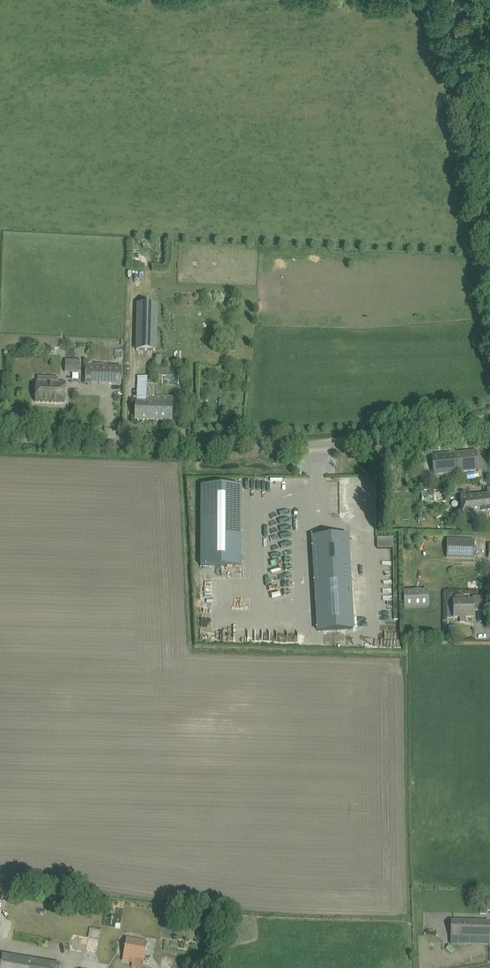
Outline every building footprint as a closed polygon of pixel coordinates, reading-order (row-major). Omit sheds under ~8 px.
[(156,351),(158,304),(137,303),(135,350),(156,351)] [(81,373),(81,362),(81,360),(65,360),(65,373),(81,373)] [(85,366),(85,383),(122,384),(122,367),(85,366)] [(36,381),(35,402),(65,403),(65,382),(58,382),(58,378),(38,377),(38,381),(36,381)] [(172,421),(173,403),(155,403),(155,384),(147,384),(146,402),(135,402),(134,420),(154,421),(172,421)] [(457,473),(479,471),(477,453),(455,455),(457,473)] [(453,476),(453,464),(429,464),(429,476),(453,476)] [(201,486),(201,566),(241,566),(241,486),(201,486)] [(487,488),(488,495),(460,497),(462,516),(489,514),(489,488),(487,488)] [(446,504),(447,489),(422,489),(422,503),(446,504)] [(327,536),(313,537),(314,567),(320,566),(320,575),(315,575),(318,631),(353,629),(348,535),(334,536),(334,538),(327,538),(327,536)] [(477,560),(478,543),(451,542),(450,559),(477,560)] [(404,609),(429,608),(428,589),(403,590),(404,609)] [(453,601),(447,602),(447,618),(454,618),(460,618),(460,621),(466,621),(466,617),(474,617),(474,611),(483,611),(482,596),(473,597),(473,601),(464,601),(464,595),(455,596),(455,601),(453,601)] [(81,919),(79,931),(92,933),(94,921),(81,919)] [(450,935),(450,944),(489,945),(489,936),(489,921),(451,920),(450,935)] [(144,959),(146,942),(125,939),(123,956),(144,959)] [(456,950),(450,945),(446,949),(452,954),(456,950)] [(61,963),(3,953),(0,967),(60,967),(61,963)] [(162,967),(171,967),(172,962),(173,963),(173,959),(163,958),(162,967)]
